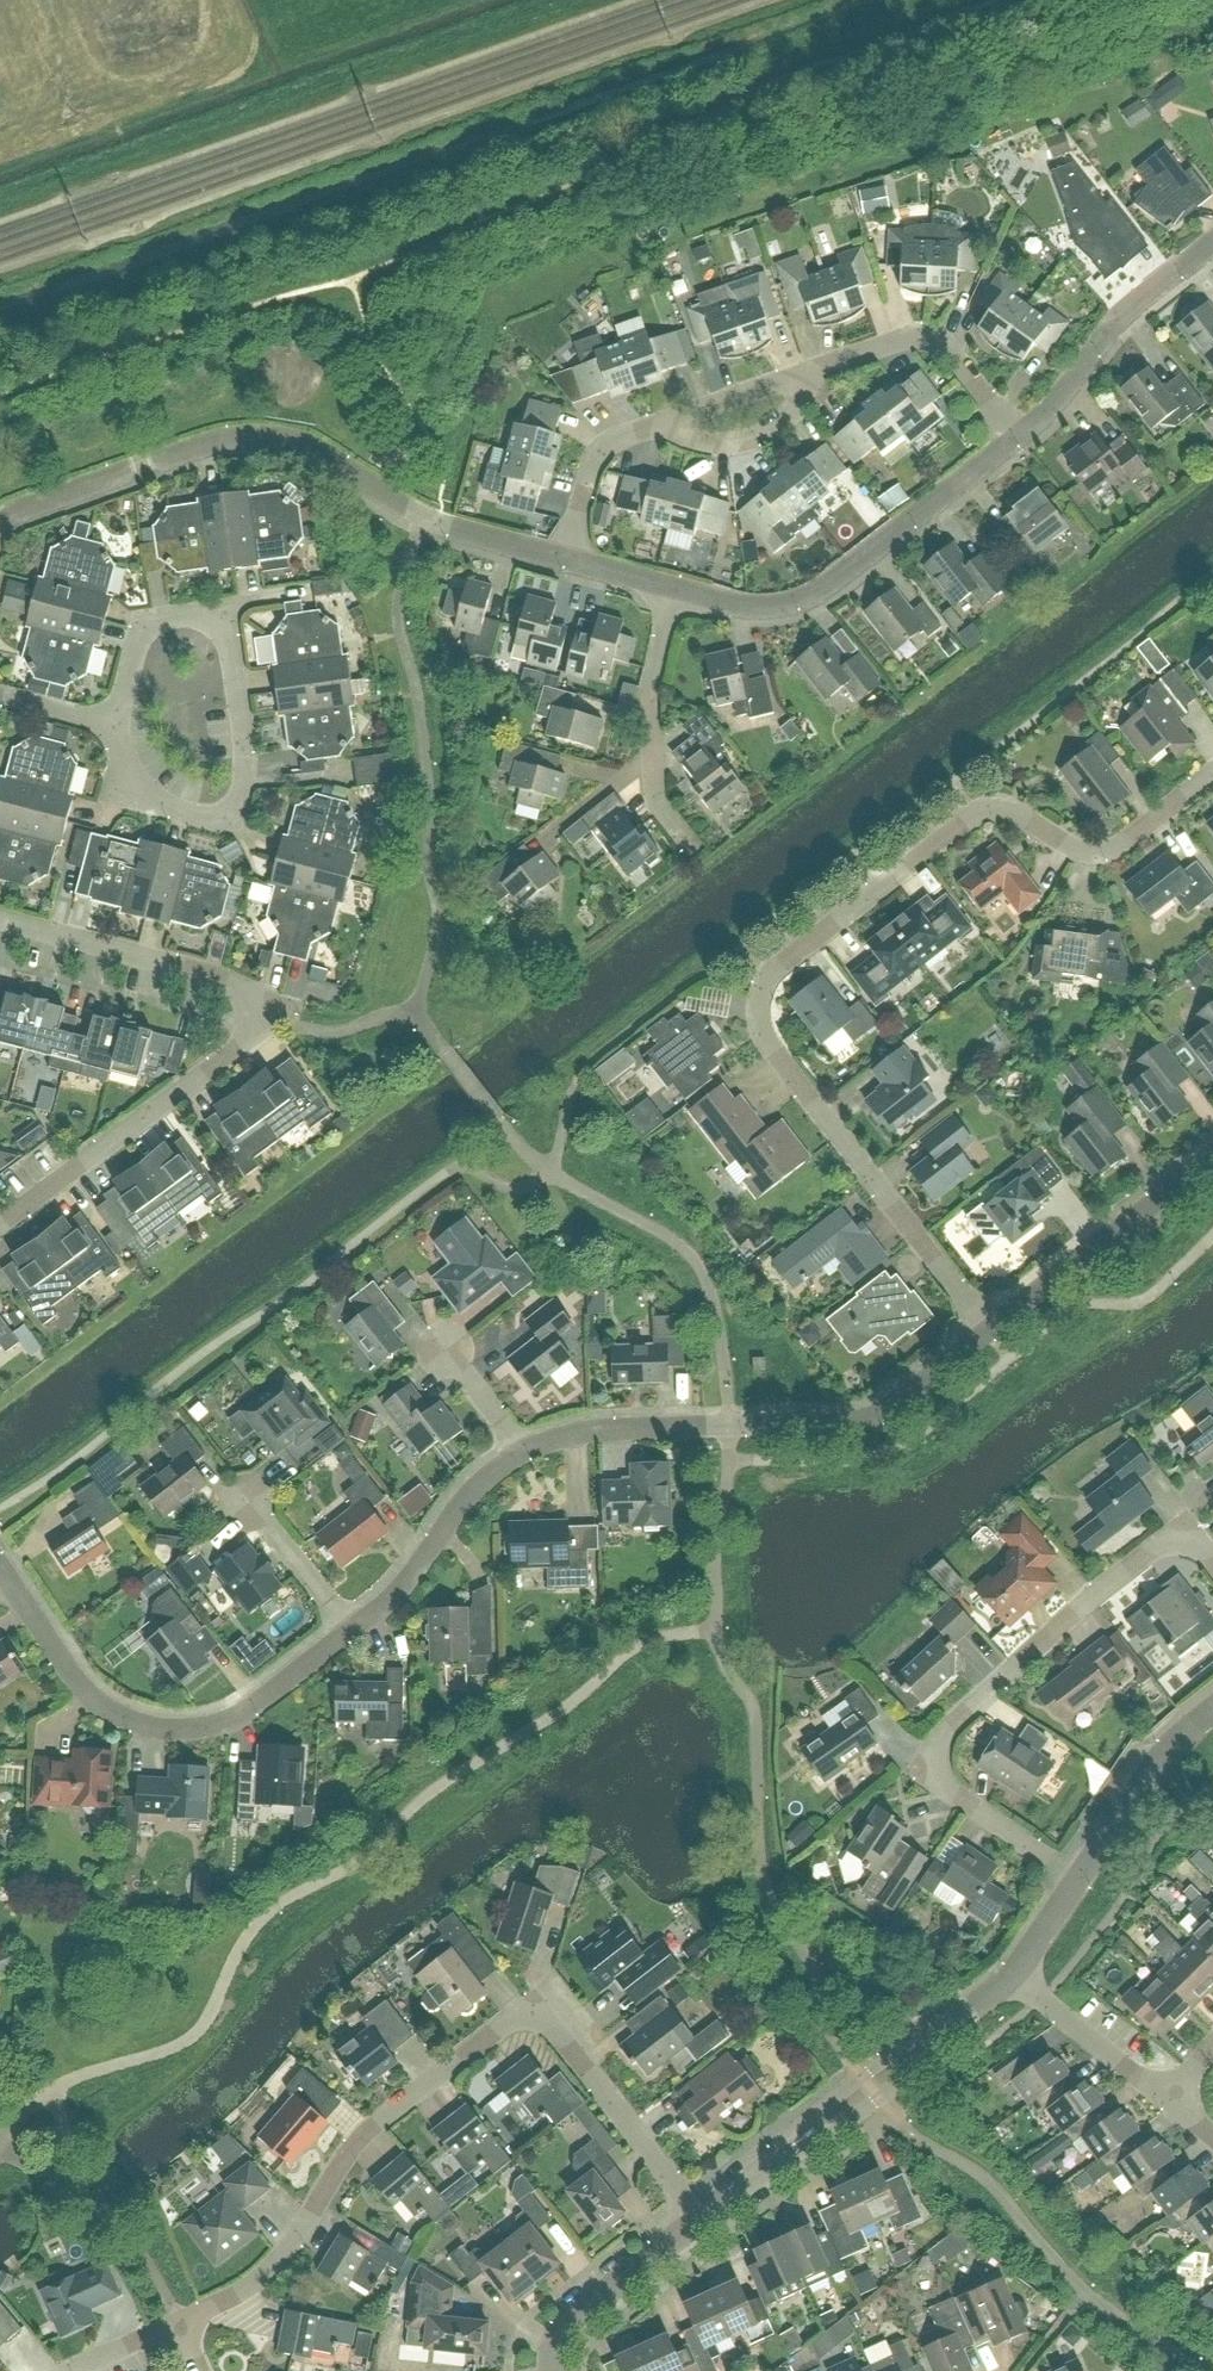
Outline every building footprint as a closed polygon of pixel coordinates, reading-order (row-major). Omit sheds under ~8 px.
[(1185,174),(1165,148),(1136,171),(1148,187),(1134,205),(1167,229),(1170,233),(1175,228),(1174,227),(1184,213),(1195,204),(1198,208),(1212,197),(1192,169),(1185,174)] [(1069,222),(1069,224),(1076,247),(1090,260),(1105,281),(1106,282),(1130,263),(1120,251),(1126,246),(1127,247),(1141,237),(1112,200),(1107,205),(1075,164),(1052,173),(1070,222),(1069,222)] [(924,297),(929,297),(931,244),(914,243),(915,232),(890,231),(888,268),(902,269),(901,289),(905,291),(908,293),(912,294),(916,295),(920,296),(924,297)] [(949,245),(931,244),(929,297),(933,297),(937,297),(941,297),(945,296),(949,295),(953,294),(957,292),(958,272),(972,273),(974,235),(949,234),(949,245)] [(864,311),(867,308),(860,289),(874,284),(861,249),(838,257),(841,268),(825,273),(843,324),(846,322),(850,320),(854,318),(857,316),(861,314),(864,311)] [(843,324),(825,273),(809,279),(805,269),(781,277),(794,312),(807,308),(814,327),(819,327),(824,327),(828,327),(833,326),(838,325),(843,324)] [(725,286),(749,356),(753,355),(757,353),(761,351),(764,349),(767,346),(771,344),(773,341),(767,322),(780,317),(765,272),(725,286)] [(994,349),(997,351),(1028,308),(1014,298),(1021,289),(1000,274),(978,305),(990,313),(978,329),(980,333),(982,337),(985,340),(988,343),(991,346),(994,349)] [(971,277),(960,300),(973,306),(984,283),(971,277)] [(745,358),(749,356),(725,286),(711,291),(710,296),(712,301),(688,310),(700,345),(714,340),(721,359),(725,360),(729,360),(733,360),(737,359),(741,359),(745,358)] [(1179,328),(1212,372),(1212,310),(1209,305),(1179,328)] [(1042,318),(1028,308),(997,351),(1000,354),(1004,356),(1008,357),(1011,359),(1015,360),(1019,361),(1023,362),(1035,346),(1047,354),(1069,324),(1049,309),(1042,318)] [(622,334),(647,327),(644,317),(619,324),(622,334)] [(622,345),(638,390),(664,381),(662,374),(686,365),(675,333),(650,342),(648,335),(622,345)] [(574,343),(582,366),(573,369),(584,401),(609,392),(611,399),(638,390),(622,345),(606,350),(600,334),(574,343)] [(873,399),(902,437),(924,420),(920,415),(941,398),(920,372),(899,388),(895,382),(873,399)] [(1154,377),(1140,375),(1121,390),(1147,424),(1177,427),(1205,406),(1185,379),(1170,390),(1163,389),(1154,377)] [(902,437),(873,399),(851,417),(855,422),(835,438),(855,465),(876,449),(880,455),(902,437)] [(509,452),(556,463),(563,437),(556,435),(563,410),(530,401),(523,427),(516,425),(509,452)] [(1132,482),(1147,470),(1127,445),(1112,456),(1096,435),(1066,457),(1074,468),(1071,470),(1089,494),(1106,481),(1110,486),(1125,474),(1132,482)] [(801,456),(779,473),(808,510),(809,510),(831,493),(826,488),(847,472),(826,445),(805,461),(801,456)] [(482,490),(505,496),(502,506),(535,514),(541,489),(548,491),(556,463),(509,452),(505,467),(489,463),(482,490)] [(808,510),(779,473),(757,490),(761,495),(741,512),(774,554),(796,537),(794,536),(816,519),(809,510),(808,510)] [(668,530),(680,484),(653,477),(652,484),(626,477),(618,509),(643,516),(641,523),(668,530)] [(1047,565),(1054,559),(1056,546),(1053,541),(1068,529),(1029,479),(1028,480),(1032,484),(1008,503),(1014,511),(1007,516),(1024,538),(1013,547),(1037,578),(1050,568),(1047,565)] [(883,488),(890,508),(911,502),(904,481),(883,488)] [(707,491),(680,484),(668,530),(695,537),(697,530),(722,537),(731,504),(705,498),(707,491)] [(244,493),(224,496),(229,533),(302,523),(300,506),(298,506),(282,494),(282,492),(250,497),(249,493),(244,494),(244,493)] [(156,544),(229,533),(224,496),(204,499),(198,500),(199,504),(167,509),(168,511),(156,527),(154,527),(156,544)] [(302,523),(229,533),(235,571),(255,568),(255,567),(260,567),(260,563),(291,558),(291,556),(303,540),(305,540),(302,523)] [(215,574),(235,571),(229,533),(156,544),(159,561),(161,561),(177,573),(177,575),(208,570),(209,574),(215,573),(215,574)] [(33,603),(70,613),(89,541),(72,537),(71,539),(54,549),(52,549),(44,579),(40,578),(39,584),(38,584),(33,603)] [(105,546),(89,541),(70,613),(106,622),(111,603),(112,597),(109,596),(117,565),(115,565),(105,548),(105,546)] [(983,606),(1008,587),(989,562),(975,574),(953,546),(925,568),(955,607),(973,593),(983,606)] [(342,580),(313,583),(315,597),(343,594),(342,580)] [(492,660),(501,624),(485,619),(493,587),(468,581),(465,594),(451,591),(444,616),(458,619),(455,630),(468,633),(463,652),(492,660)] [(929,638),(942,628),(923,603),(911,613),(894,592),(867,613),(896,651),(922,630),(929,638)] [(570,622),(554,618),(557,605),(528,597),(523,617),(517,618),(515,625),(520,628),(515,646),(532,650),(528,665),(557,672),(570,622)] [(274,672),(277,692),(314,687),(304,614),(302,602),(285,604),(287,616),(287,618),(275,634),(273,635),(278,666),(274,667),(275,672),(274,672)] [(50,684),(51,684),(70,613),(33,603),(28,623),(29,623),(27,628),(31,629),(23,660),(25,661),(35,678),(34,680),(31,679),(28,691),(47,696),(50,684)] [(304,614),(314,687),(352,682),(352,681),(349,662),(348,662),(347,656),(344,657),(339,625),(337,625),(321,613),(321,611),(304,614)] [(101,642),(106,622),(70,613),(51,684),(67,689),(68,687),(85,677),(87,677),(95,646),(99,647),(101,642)] [(600,616),(596,629),(580,625),(566,675),(583,679),(587,665),(612,671),(614,661),(628,664),(635,640),(621,636),(625,622),(600,616)] [(859,703),(880,686),(857,657),(846,666),(826,639),(797,662),(827,700),(845,686),(859,703)] [(1163,672),(1173,664),(1156,642),(1145,651),(1163,672)] [(766,677),(759,679),(743,683),(735,651),(706,658),(711,678),(706,682),(707,688),(713,689),(717,707),(734,703),(738,718),(749,715),(750,720),(775,714),(766,677)] [(1196,673),(1212,695),(1212,660),(1196,673)] [(1193,745),(1176,723),(1188,714),(1169,690),(1182,680),(1174,670),(1125,708),(1133,719),(1121,728),(1149,763),(1169,747),(1177,758),(1193,745)] [(352,682),(314,687),(325,760),(342,758),(341,756),(353,740),(355,739),(351,708),(355,707),(354,702),(354,701),(353,695),(369,693),(367,679),(352,681),(352,682)] [(325,760),(314,687),(277,692),(280,712),(281,718),(285,717),(289,749),(291,748),(307,760),(308,762),(325,760)] [(596,750),(603,721),(572,712),(576,696),(544,687),(537,716),(551,720),(547,737),(596,750)] [(50,741),(32,812),(68,822),(73,802),(74,797),(70,796),(79,765),(77,764),(67,747),(71,732),(54,727),(50,741)] [(746,790),(727,766),(732,762),(720,748),(725,744),(719,737),(715,740),(706,728),(695,736),(704,748),(682,765),(700,787),(695,791),(713,815),(746,790)] [(1091,749),(1061,773),(1098,819),(1129,795),(1108,769),(1121,758),(1101,732),(1086,743),(1091,749)] [(50,741),(34,736),(33,738),(16,749),(14,748),(6,779),(2,778),(1,783),(0,783),(0,785),(0,804),(32,812),(50,741)] [(559,801),(566,776),(534,767),(539,751),(507,742),(499,771),(514,775),(511,788),(521,790),(517,804),(542,811),(546,797),(559,801)] [(394,769),(392,755),(354,760),(356,774),(394,769)] [(396,783),(394,769),(356,774),(358,789),(396,783)] [(658,860),(655,855),(660,851),(642,828),(637,832),(620,810),(625,806),(615,794),(582,819),(592,832),(597,828),(614,849),(609,853),(627,877),(646,862),(650,866),(658,860)] [(314,871),(333,799),(316,795),(316,797),(299,807),(297,807),(288,837),(285,836),(283,842),(278,861),(314,871)] [(333,799),(314,871),(351,880),(356,861),(355,861),(357,855),(353,854),(361,823),(359,823),(349,806),(350,804),(333,799)] [(0,804),(0,880),(13,884),(32,812),(0,804)] [(32,812),(13,884),(29,888),(30,886),(47,876),(49,877),(57,846),(61,847),(62,841),(63,841),(68,822),(32,812)] [(70,861),(84,865),(92,835),(78,831),(70,861)] [(92,835),(84,865),(156,884),(165,847),(146,842),(140,841),(139,845),(108,837),(108,839),(92,835)] [(963,888),(979,908),(995,896),(997,900),(1006,893),(1010,899),(1010,903),(1019,915),(1043,897),(1016,863),(1013,865),(996,844),(970,864),(976,872),(969,877),(967,876),(957,884),(961,889),(963,888)] [(165,847),(156,884),(227,902),(232,886),(230,885),(220,868),(220,866),(189,858),(190,854),(185,853),(185,852),(165,847)] [(550,886),(561,877),(543,853),(517,874),(506,860),(480,880),(499,904),(511,895),(521,908),(530,902),(538,913),(559,897),(550,886)] [(1212,895),(1212,885),(1197,864),(1183,874),(1168,855),(1127,887),(1150,916),(1175,897),(1188,914),(1212,895)] [(314,871),(278,861),(273,881),(272,886),(275,887),(267,918),(269,919),(279,936),(274,954),(291,958),(314,871)] [(146,920),(156,884),(84,865),(76,895),(92,899),(91,901),(122,909),(121,913),(127,914),(126,915),(146,920)] [(314,871),(291,958),(308,963),(312,945),(330,935),(332,935),(340,904),(344,905),(345,900),(351,880),(314,871)] [(223,919),(227,902),(156,884),(146,920),(166,925),(171,926),(172,922),(203,931),(203,929),(221,918),(223,919)] [(928,897),(891,926),(923,966),(947,947),(945,945),(956,936),(958,939),(972,928),(949,899),(936,909),(928,897)] [(923,966),(891,926),(867,944),(879,960),(868,968),(865,964),(851,975),(874,1004),(888,994),(886,991),(897,982),(899,985),(923,966)] [(1094,980),(1095,973),(1132,977),(1121,949),(1106,947),(1108,931),(1068,926),(1067,934),(1047,931),(1045,948),(1038,947),(1034,980),(1074,985),(1075,977),(1094,980)] [(325,983),(328,971),(314,967),(310,979),(325,983)] [(854,1044),(878,1025),(860,1002),(846,1012),(821,980),(793,1002),(824,1042),(842,1028),(854,1044)] [(313,988),(311,998),(332,1003),(334,992),(313,988)] [(24,1050),(21,1060),(37,1001),(26,995),(24,999),(8,994),(2,1016),(0,1015),(0,1043),(24,1050)] [(49,1068),(65,1072),(75,1033),(74,1035),(60,1031),(66,1010),(49,1005),(50,1002),(37,1001),(21,1060),(22,1060),(24,1050),(52,1057),(49,1068)] [(1199,1017),(1209,1029),(1190,1044),(1212,1074),(1212,1006),(1199,1017)] [(714,1058),(725,1049),(715,1035),(707,1041),(701,1033),(709,1027),(698,1014),(687,1023),(680,1014),(668,1023),(665,1018),(647,1032),(658,1045),(643,1057),(648,1063),(646,1064),(649,1068),(651,1066),(668,1089),(673,1085),(685,1101),(713,1080),(709,1075),(721,1066),(714,1058)] [(108,1083),(109,1083),(123,1031),(125,1024),(113,1018),(112,1022),(95,1017),(89,1039),(75,1036),(76,1033),(75,1033),(65,1072),(81,1076),(84,1066),(111,1073),(108,1083)] [(170,1053),(174,1038),(153,1033),(137,1028),(137,1025),(125,1024),(123,1031),(109,1083),(109,1084),(112,1073),(141,1081),(150,1047),(170,1053)] [(180,1075),(188,1042),(174,1038),(170,1053),(165,1071),(180,1075)] [(612,1085),(643,1068),(630,1045),(599,1062),(612,1085)] [(1182,1072),(1161,1045),(1135,1065),(1145,1077),(1129,1089),(1160,1128),(1188,1107),(1169,1082),(1182,1072)] [(885,1087),(866,1102),(890,1132),(914,1114),(916,1118),(937,1102),(923,1084),(930,1079),(917,1062),(915,1063),(904,1048),(873,1072),(885,1087)] [(291,1060),(271,1075),(267,1069),(243,1090),(244,1090),(243,1091),(287,1152),(288,1151),(280,1141),(305,1123),(312,1133),(313,1132),(311,1130),(331,1116),(333,1118),(334,1117),(290,1057),(289,1058),(291,1060)] [(1080,1095),(1097,1082),(1079,1059),(1062,1072),(1080,1095)] [(1124,1127),(1125,1126),(1096,1089),(1068,1111),(1082,1129),(1067,1141),(1096,1179),(1125,1157),(1105,1131),(1119,1120),(1124,1127)] [(243,1091),(242,1092),(242,1091),(215,1108),(219,1113),(207,1122),(205,1119),(204,1120),(248,1180),(249,1179),(247,1177),(259,1168),(261,1171),(262,1170),(254,1159),(279,1141),(287,1152),(243,1091)] [(700,1127),(731,1166),(757,1200),(811,1159),(782,1121),(768,1131),(762,1124),(751,1133),(747,1127),(757,1118),(740,1096),(700,1127)] [(649,1098),(627,1115),(625,1116),(643,1139),(666,1121),(649,1098)] [(954,1117),(929,1136),(922,1142),(933,1156),(912,1173),(934,1201),(973,1171),(959,1153),(973,1142),(954,1117)] [(181,1140),(170,1149),(166,1144),(142,1164),(142,1165),(180,1218),(181,1217),(179,1215),(203,1197),(211,1207),(212,1206),(210,1204),(222,1195),(224,1198),(225,1197),(181,1137),(180,1138),(181,1140)] [(990,1247),(1005,1235),(1012,1244),(1036,1226),(1027,1214),(1051,1196),(1048,1192),(1063,1180),(1038,1148),(1023,1160),(999,1179),(1007,1190),(986,1207),(983,1204),(967,1217),(990,1247)] [(142,1165),(141,1166),(140,1165),(114,1182),(118,1187),(106,1196),(104,1193),(103,1194),(147,1254),(148,1254),(146,1251),(158,1242),(160,1245),(161,1244),(153,1233),(178,1216),(180,1218),(142,1165)] [(80,1215),(68,1223),(65,1218),(41,1238),(41,1239),(40,1240),(79,1292),(80,1292),(78,1289),(102,1271),(110,1282),(111,1281),(109,1278),(121,1270),(123,1272),(124,1271),(79,1211),(78,1212),(80,1215)] [(852,1286),(877,1267),(888,1258),(869,1233),(863,1237),(843,1211),(775,1264),(794,1289),(804,1281),(805,1281),(809,1279),(808,1278),(837,1255),(845,1266),(840,1271),(852,1286)] [(538,1279),(518,1253),(503,1265),(486,1244),(482,1247),(480,1243),(480,1239),(474,1230),(469,1229),(463,1222),(439,1241),(458,1266),(454,1269),(449,1268),(441,1274),(441,1279),(439,1280),(461,1309),(499,1280),(513,1299),(538,1279)] [(40,1240),(39,1240),(12,1256),(16,1262),(5,1270),(2,1267),(1,1268),(45,1329),(47,1328),(45,1325),(56,1317),(58,1319),(60,1319),(52,1308),(76,1290),(78,1293),(79,1292),(40,1240)] [(911,1337),(935,1318),(914,1291),(908,1296),(894,1277),(888,1282),(883,1274),(856,1295),(861,1300),(852,1307),(850,1303),(827,1321),(852,1353),(877,1333),(887,1334),(895,1344),(909,1334),(911,1337)] [(370,1370),(371,1371),(387,1359),(393,1359),(394,1353),(403,1346),(395,1335),(396,1330),(406,1323),(374,1282),(350,1301),(362,1317),(348,1328),(376,1365),(370,1370)] [(539,1337),(509,1360),(537,1396),(538,1395),(533,1389),(572,1359),(557,1340),(574,1327),(554,1301),(527,1322),(539,1337)] [(1,1345),(8,1356),(10,1355),(8,1353),(19,1344),(21,1347),(23,1346),(0,1315),(0,1346),(1,1345)] [(654,1317),(655,1346),(613,1347),(615,1385),(668,1383),(668,1368),(685,1367),(684,1336),(683,1337),(683,1316),(654,1317)] [(754,1371),(766,1371),(766,1358),(754,1359),(754,1371)] [(244,1438),(256,1429),(276,1456),(294,1442),(299,1447),(330,1423),(306,1392),(300,1397),(286,1378),(267,1393),(266,1392),(259,1397),(259,1399),(231,1421),(244,1438)] [(383,1406),(422,1456),(440,1442),(444,1447),(463,1432),(440,1402),(422,1416),(415,1407),(423,1401),(411,1385),(383,1406)] [(1206,1389),(1182,1408),(1197,1428),(1181,1441),(1190,1452),(1188,1454),(1191,1457),(1193,1456),(1202,1468),(1212,1459),(1212,1398),(1206,1389)] [(356,1423),(367,1436),(385,1422),(374,1408),(356,1423)] [(334,1426),(315,1441),(326,1454),(345,1440),(334,1426)] [(175,1462),(142,1487),(166,1518),(208,1485),(193,1466),(206,1456),(184,1428),(162,1445),(175,1462)] [(1087,1501),(1100,1517),(1076,1536),(1089,1554),(1154,1504),(1136,1482),(1152,1470),(1131,1443),(1107,1461),(1119,1476),(1087,1501)] [(338,1452),(351,1472),(363,1465),(351,1444),(338,1452)] [(633,1482),(604,1483),(605,1525),(634,1524),(634,1527),(671,1526),(670,1481),(664,1481),(664,1465),(632,1466),(633,1482)] [(319,1536),(343,1567),(388,1532),(371,1511),(386,1499),(368,1476),(345,1494),(355,1507),(319,1536)] [(110,1550),(97,1531),(121,1515),(95,1481),(74,1495),(82,1508),(72,1515),(80,1528),(50,1548),(69,1577),(110,1550)] [(977,1591),(1009,1626),(1027,1609),(1026,1607),(1049,1584),(1042,1576),(1045,1574),(1040,1569),(1054,1557),(1041,1544),(1044,1541),(1043,1540),(1022,1518),(1003,1535),(1012,1545),(1012,1546),(1013,1547),(1016,1544),(1019,1547),(1010,1556),(1009,1571),(995,1584),(990,1579),(977,1591)] [(511,1525),(512,1568),(548,1566),(549,1590),(589,1589),(588,1551),(569,1552),(568,1523),(511,1525)] [(984,1552),(999,1542),(991,1529),(975,1538),(984,1552)] [(217,1571),(228,1584),(224,1587),(236,1602),(240,1600),(250,1613),(281,1588),(271,1575),(274,1573),(262,1557),(259,1560),(249,1547),(217,1571)] [(169,1569),(188,1594),(211,1577),(192,1552),(169,1569)] [(1142,1610),(1127,1622),(1139,1638),(1155,1627),(1169,1646),(1168,1647),(1171,1651),(1172,1650),(1179,1658),(1212,1632),(1212,1619),(1191,1590),(1179,1599),(1167,1583),(1150,1596),(1153,1601),(1142,1610)] [(155,1619),(164,1630),(147,1643),(180,1685),(210,1662),(191,1638),(203,1629),(172,1589),(157,1601),(154,1605),(153,1614),(155,1619)] [(956,1673),(957,1657),(952,1652),(953,1651),(954,1646),(976,1625),(952,1600),(942,1609),(943,1610),(930,1622),(942,1635),(894,1679),(902,1688),(901,1689),(904,1692),(909,1692),(910,1691),(923,1705),(953,1678),(952,1677),(956,1673)] [(447,1666),(460,1666),(462,1662),(468,1662),(469,1676),(493,1675),(490,1609),(488,1609),(488,1613),(476,1614),(476,1612),(472,1610),(468,1610),(468,1609),(430,1611),(431,1624),(427,1627),(428,1640),(431,1642),(432,1663),(444,1663),(447,1666)] [(1105,1680),(1125,1665),(1104,1638),(1083,1655),(1086,1658),(1075,1667),(1072,1664),(1071,1664),(1073,1667),(1037,1695),(1051,1712),(1060,1705),(1071,1718),(1097,1698),(1099,1701),(1113,1690),(1105,1680)] [(24,1671),(30,1680),(31,1680),(25,1671),(25,1670),(6,1641),(0,1645),(0,1687),(24,1671)] [(1133,1652),(1128,1656),(1139,1670),(1137,1678),(1142,1684),(1153,1675),(1133,1652)] [(338,1687),(337,1728),(339,1728),(339,1721),(368,1721),(367,1741),(404,1741),(404,1715),(402,1715),(402,1707),(404,1707),(404,1669),(388,1669),(388,1688),(338,1687)] [(879,1717),(860,1689),(845,1700),(855,1714),(803,1750),(825,1782),(847,1767),(845,1765),(877,1743),(865,1726),(879,1717)] [(1054,1765),(1039,1755),(1050,1739),(1028,1724),(1017,1740),(1002,1730),(978,1766),(1030,1801),(1054,1765)] [(238,1822),(258,1823),(259,1804),(300,1807),(304,1749),(261,1747),(260,1774),(240,1773),(238,1822)] [(76,1767),(38,1765),(36,1803),(84,1806),(86,1810),(89,1814),(99,1815),(102,1811),(105,1807),(109,1808),(113,1753),(77,1751),(76,1763),(74,1762),(74,1764),(76,1764),(76,1767)] [(169,1814),(169,1817),(207,1820),(210,1769),(172,1766),(171,1779),(172,1781),(166,1785),(162,1780),(140,1779),(138,1812),(169,1814)] [(863,1867),(873,1873),(861,1891),(892,1912),(928,1859),(912,1848),(909,1852),(897,1844),(907,1829),(894,1821),(895,1818),(878,1807),(848,1853),(865,1864),(863,1867)] [(139,1827),(124,1826),(122,1859),(138,1859),(139,1827)] [(916,1901),(925,1888),(934,1895),(952,1906),(962,1904),(966,1897),(973,1902),(968,1910),(990,1925),(1002,1908),(1011,1914),(1018,1903),(988,1883),(998,1867),(966,1846),(950,1869),(936,1860),(919,1885),(917,1883),(908,1896),(916,1901)] [(498,1940),(535,1952),(551,1902),(570,1908),(581,1873),(563,1868),(541,1867),(533,1890),(516,1884),(498,1940)] [(824,1886),(839,1882),(834,1867),(819,1872),(824,1886)] [(1212,1922),(1212,1906),(1203,1895),(1194,1903),(1209,1917),(1212,1922)] [(1201,1925),(1190,1936),(1194,1940),(1194,1939),(1212,1959),(1212,1922),(1209,1917),(1194,1903),(1187,1911),(1201,1925)] [(435,2011),(441,2006),(452,2021),(463,2013),(469,2014),(474,2010),(475,2003),(487,1994),(467,1969),(485,1955),(454,1914),(443,1923),(450,1932),(408,1964),(431,1992),(425,1997),(424,2002),(430,2010),(435,2011)] [(1194,1939),(1194,1940),(1184,1949),(1161,1926),(1152,1935),(1160,1943),(1161,1943),(1171,1952),(1210,1992),(1212,1989),(1212,1959),(1194,1939)] [(626,1972),(635,1984),(645,1997),(680,1970),(670,1957),(660,1944),(643,1957),(630,1939),(621,1946),(612,1933),(585,1954),(595,1966),(586,1973),(601,1991),(626,1972)] [(1164,1961),(1168,1965),(1158,1976),(1192,2010),(1210,1992),(1171,1952),(1161,1943),(1160,1943),(1155,1949),(1165,1958),(1164,1961)] [(0,1954),(0,1973),(18,1974),(19,1955),(0,1954)] [(1142,1980),(1134,1988),(1123,1999),(1145,2022),(1156,2012),(1173,2029),(1192,2010),(1158,1976),(1148,1986),(1142,1980)] [(696,2040),(672,2009),(662,1996),(645,2009),(654,2021),(620,2047),(634,2065),(637,2062),(648,2076),(696,2040)] [(367,2087),(390,2069),(392,2054),(390,2051),(412,2034),(387,2002),(364,2020),(370,2028),(336,2055),(351,2074),(355,2072),(367,2087)] [(725,2121),(720,2114),(728,2108),(730,2110),(734,2107),(732,2105),(740,2099),(745,2105),(762,2092),(755,2083),(765,2076),(749,2056),(738,2064),(729,2053),(687,2085),(696,2096),(676,2112),(690,2129),(699,2122),(708,2134),(725,2121)] [(1056,2084),(1057,2084),(1067,2077),(1065,2073),(1068,2072),(1061,2063),(1059,2065),(1051,2053),(1030,2068),(1021,2056),(995,2075),(1004,2088),(1014,2080),(1030,2103),(1056,2084)] [(495,2081),(512,2103),(517,2109),(524,2104),(537,2121),(543,2117),(544,2118),(548,2115),(556,2126),(574,2112),(529,2055),(528,2056),(529,2057),(497,2082),(496,2081),(495,2081)] [(328,2123),(317,2114),(334,2095),(304,2069),(286,2089),(294,2096),(260,2137),(292,2165),(328,2123)] [(1091,2112),(1092,2112),(1102,2105),(1100,2101),(1103,2100),(1096,2091),(1094,2093),(1086,2081),(1065,2096),(1057,2084),(1056,2084),(1030,2103),(1039,2116),(1049,2108),(1065,2131),(1091,2112)] [(433,2130),(450,2152),(455,2158),(462,2153),(475,2169),(481,2165),(482,2167),(486,2164),(495,2175),(512,2161),(467,2104),(466,2104),(467,2106),(436,2130),(435,2129),(433,2130)] [(1091,2112),(1065,2131),(1074,2144),(1084,2136),(1100,2159),(1126,2140),(1127,2140),(1137,2133),(1135,2129),(1138,2128),(1131,2119),(1129,2121),(1121,2109),(1100,2124),(1092,2112),(1091,2112)] [(228,2134),(207,2154),(230,2178),(251,2159),(228,2134)] [(1161,2168),(1162,2168),(1172,2161),(1170,2157),(1173,2156),(1166,2147),(1164,2149),(1156,2137),(1135,2152),(1127,2140),(1126,2140),(1100,2159),(1115,2179),(1125,2172),(1135,2187),(1161,2168)] [(569,2192),(600,2231),(610,2224),(613,2227),(621,2221),(622,2214),(625,2212),(603,2183),(603,2177),(616,2167),(595,2140),(582,2150),(588,2158),(581,2163),(581,2170),(587,2178),(569,2192)] [(372,2180),(390,2201),(395,2207),(401,2202),(415,2218),(421,2214),(422,2215),(426,2212),(435,2223),(452,2208),(405,2153),(403,2154),(404,2155),(374,2181),(373,2179),(372,2180)] [(217,2264),(257,2233),(240,2211),(269,2188),(251,2165),(227,2183),(232,2189),(186,2225),(217,2264)] [(1197,2196),(1208,2189),(1205,2185),(1208,2183),(1201,2175),(1199,2177),(1191,2165),(1170,2180),(1162,2168),(1161,2168),(1135,2187),(1144,2200),(1154,2193),(1170,2215),(1197,2196)] [(856,2181),(875,2223),(888,2217),(895,2231),(923,2218),(911,2192),(894,2200),(881,2170),(856,2181)] [(828,2230),(832,2240),(841,2260),(870,2248),(862,2229),(875,2223),(856,2181),(832,2192),(845,2222),(828,2230)] [(523,2231),(506,2244),(535,2282),(544,2275),(547,2278),(555,2272),(556,2266),(560,2263),(538,2236),(539,2230),(552,2220),(531,2193),(517,2203),(524,2211),(517,2217),(517,2223),(523,2231)] [(1205,2208),(1197,2196),(1170,2215),(1159,2223),(1161,2226),(1177,2229),(1179,2227),(1184,2232),(1192,2233),(1196,2230),(1205,2243),(1212,2237),(1212,2202),(1205,2208)] [(810,2225),(783,2237),(806,2289),(846,2271),(841,2260),(832,2240),(819,2246),(810,2225)] [(318,2270),(341,2285),(348,2289),(352,2281),(371,2293),(375,2287),(376,2288),(380,2283),(378,2282),(388,2265),(400,2272),(409,2258),(381,2241),(381,2242),(382,2243),(374,2255),(340,2234),(339,2235),(341,2236),(320,2270),(319,2269),(318,2270)] [(766,2307),(806,2289),(783,2237),(756,2250),(761,2262),(748,2268),(766,2307)] [(535,2282),(506,2244),(489,2258),(483,2250),(476,2249),(469,2254),(463,2246),(450,2256),(471,2283),(484,2273),(490,2274),(511,2301),(514,2298),(520,2299),(528,2293),(526,2289),(535,2282)] [(120,2295),(106,2264),(75,2278),(75,2277),(42,2292),(63,2337),(95,2322),(88,2306),(96,2303),(97,2305),(120,2295)] [(489,2323),(449,2319),(452,2291),(423,2272),(413,2291),(406,2346),(436,2349),(435,2356),(441,2363),(458,2365),(464,2360),(465,2352),(485,2355),(487,2343),(491,2343),(492,2333),(488,2328),(489,2323)] [(1008,2295),(1001,2279),(959,2298),(973,2330),(987,2324),(997,2345),(1025,2333),(1020,2322),(1025,2320),(1028,2316),(1029,2313),(1029,2307),(1026,2304),(1021,2302),(1016,2303),(1013,2305),(1008,2295)] [(738,2280),(712,2292),(731,2336),(745,2330),(753,2348),(778,2336),(761,2296),(748,2302),(738,2280)] [(688,2343),(698,2366),(700,2370),(717,2370),(712,2360),(721,2355),(716,2343),(731,2336),(712,2292),(685,2304),(698,2332),(685,2338),(688,2343)] [(975,2345),(954,2298),(929,2309),(943,2340),(925,2348),(936,2370),(970,2370),(961,2351),(975,2345)] [(5,2344),(22,2329),(0,2302),(0,2340),(1,2339),(5,2344)] [(278,2352),(305,2357),(312,2359),(314,2350),(335,2355),(337,2348),(339,2348),(340,2343),(353,2346),(358,2324),(286,2310),(286,2312),(287,2312),(280,2351),(278,2351),(278,2352)] [(841,2322),(820,2334),(828,2346),(849,2334),(841,2322)] [(642,2346),(654,2370),(700,2370),(698,2366),(688,2343),(675,2349),(668,2334),(642,2346)] [(31,2346),(44,2369),(54,2363),(41,2340),(31,2346)] [(870,2365),(872,2370),(905,2370),(915,2367),(903,2341),(889,2347),(893,2355),(870,2365)] [(642,2346),(616,2358),(622,2370),(654,2370),(642,2346)] [(842,2365),(830,2370),(872,2370),(870,2365),(861,2369),(857,2359),(842,2365)] [(1079,2360),(1055,2370),(1084,2370),(1079,2360)]
